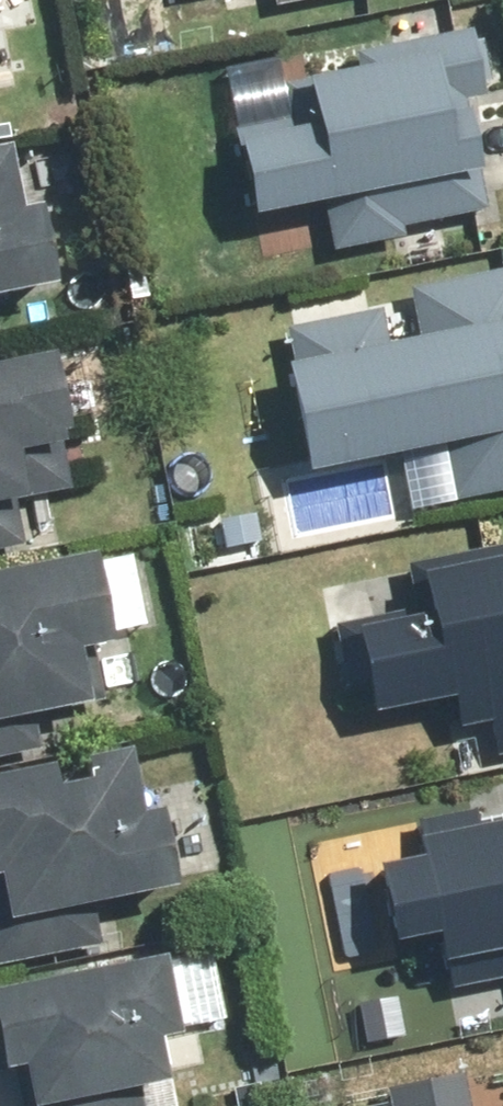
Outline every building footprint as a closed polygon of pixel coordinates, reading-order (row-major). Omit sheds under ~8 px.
[(306,0),(266,0),(268,9),(306,0)] [(473,172),(458,100),(482,96),(468,29),(355,53),(360,72),(286,87),(291,111),(215,126),(235,221),(317,204),(327,245),(481,213),(473,172)] [(35,294),(18,205),(1,208),(0,200),(0,301),(35,294)] [(383,305),(284,327),(291,360),(266,366),(293,485),(393,462),(405,510),(502,487),(502,276),(406,299),(415,331),(390,337),(383,305)] [(16,548),(7,505),(64,492),(35,356),(0,363),(0,552),(16,548)] [(272,509),(211,514),(214,556),(275,552),(272,509)] [(358,715),(432,698),(446,764),(502,751),(502,548),(403,571),(412,610),(337,627),(358,715)] [(88,706),(76,651),(94,646),(76,561),(0,578),(0,724),(88,706)] [(111,899),(157,889),(126,751),(0,778),(0,978),(123,952),(111,899)] [(429,969),(502,950),(502,819),(470,827),(466,814),(409,829),(410,836),(395,839),(400,858),(356,870),(378,952),(422,941),(429,969)] [(161,1035),(145,962),(0,995),(0,1073),(7,1071),(15,1105),(139,1105),(134,1086),(153,1082),(143,1040),(161,1035)] [(453,1083),(377,1100),(379,1105),(458,1105),(453,1083)]
